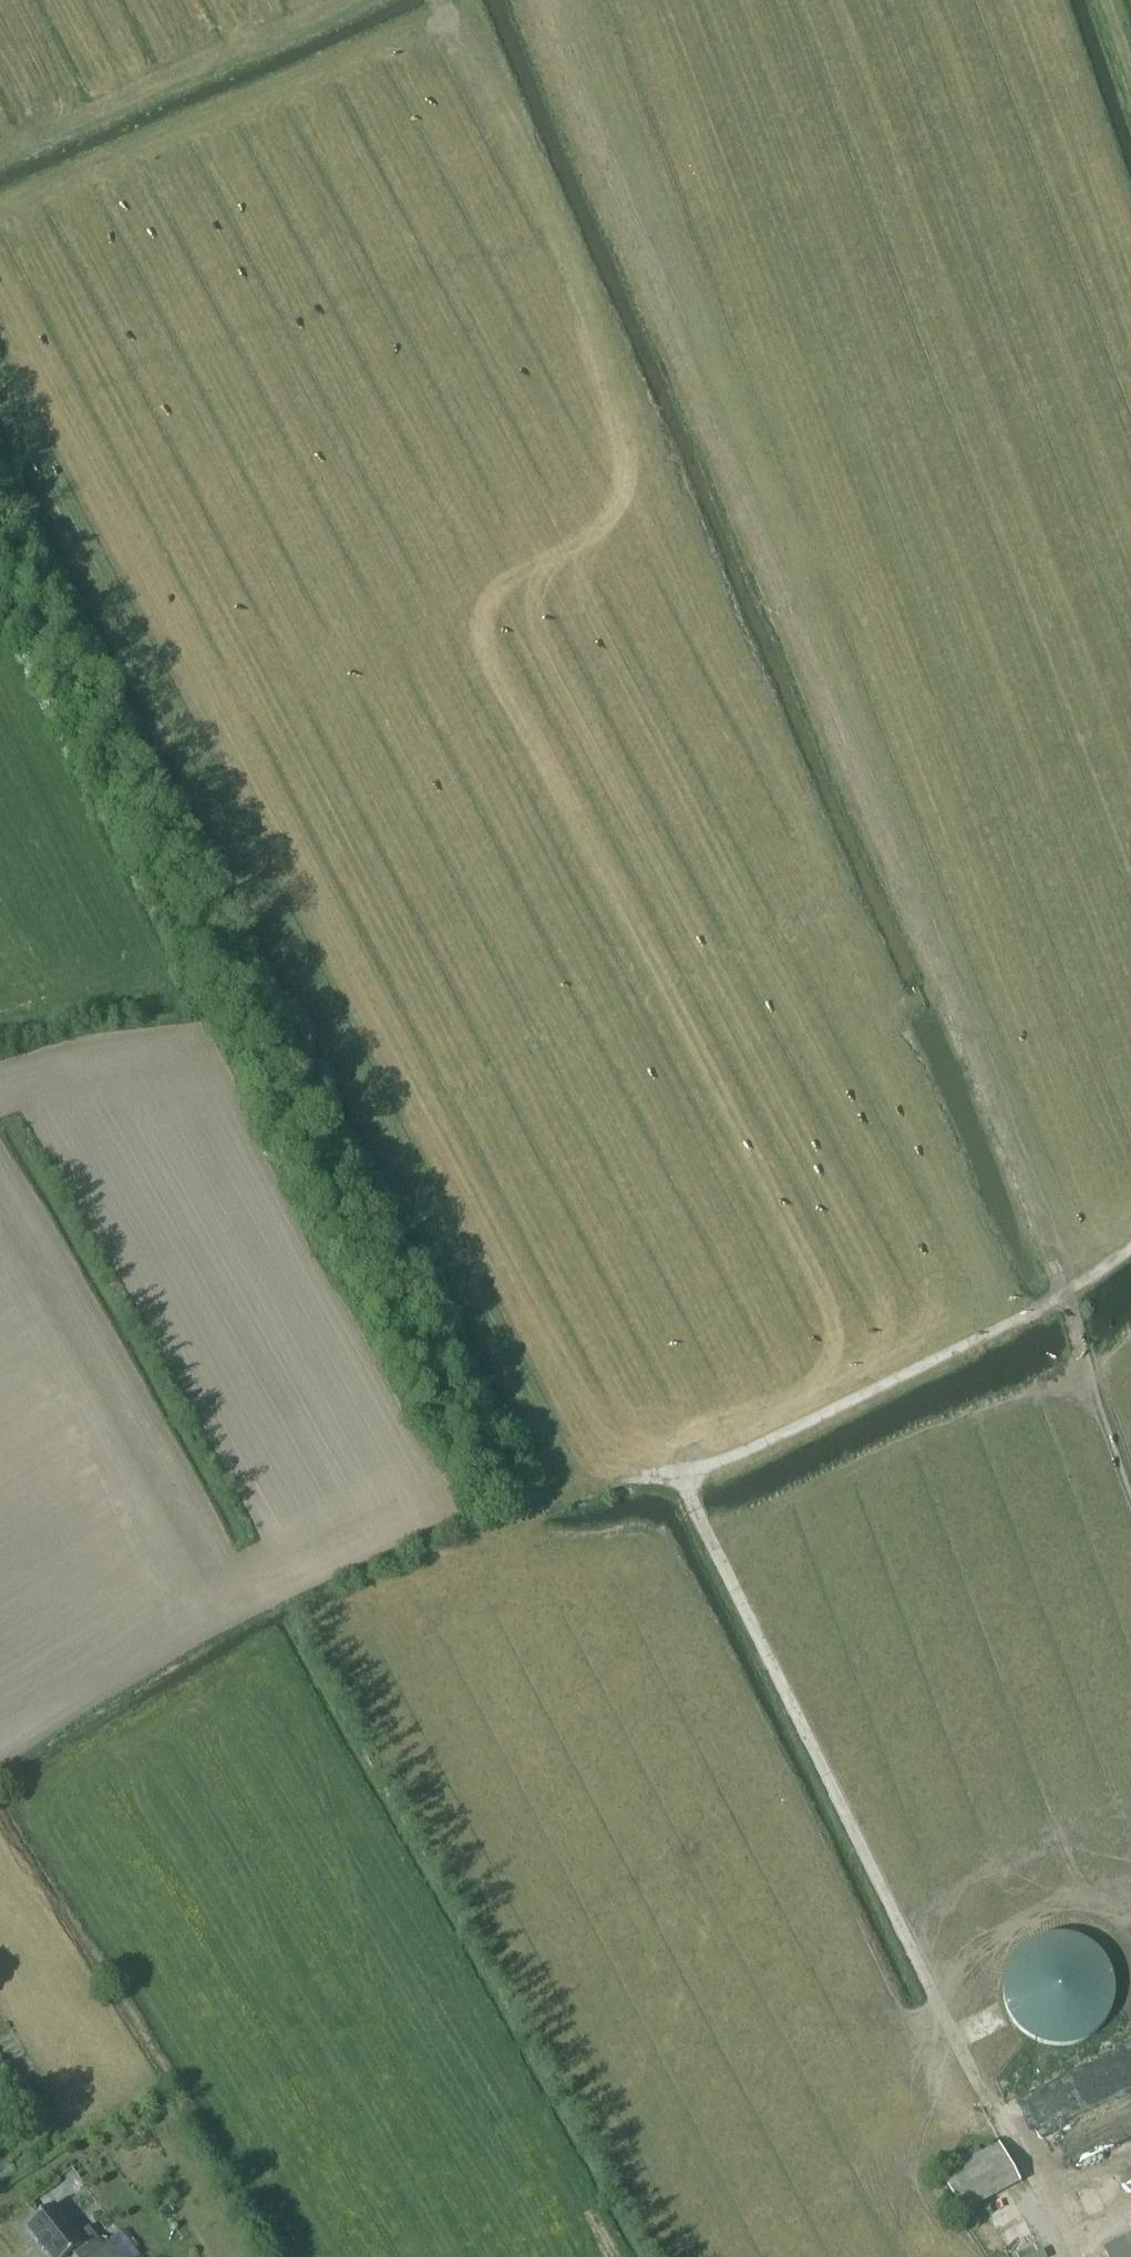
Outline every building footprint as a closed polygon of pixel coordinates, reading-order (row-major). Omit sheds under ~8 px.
[(963,2215),(1022,2186),(1001,2143),(942,2172),(963,2215)] [(85,2244),(54,2204),(26,2226),(38,2241),(36,2242),(43,2252),(45,2250),(50,2256),(67,2256),(74,2252),(77,2256),(89,2256),(103,2246),(95,2236),(85,2244)] [(1103,2248),(1108,2256),(1130,2256),(1130,2235),(1103,2248)]
